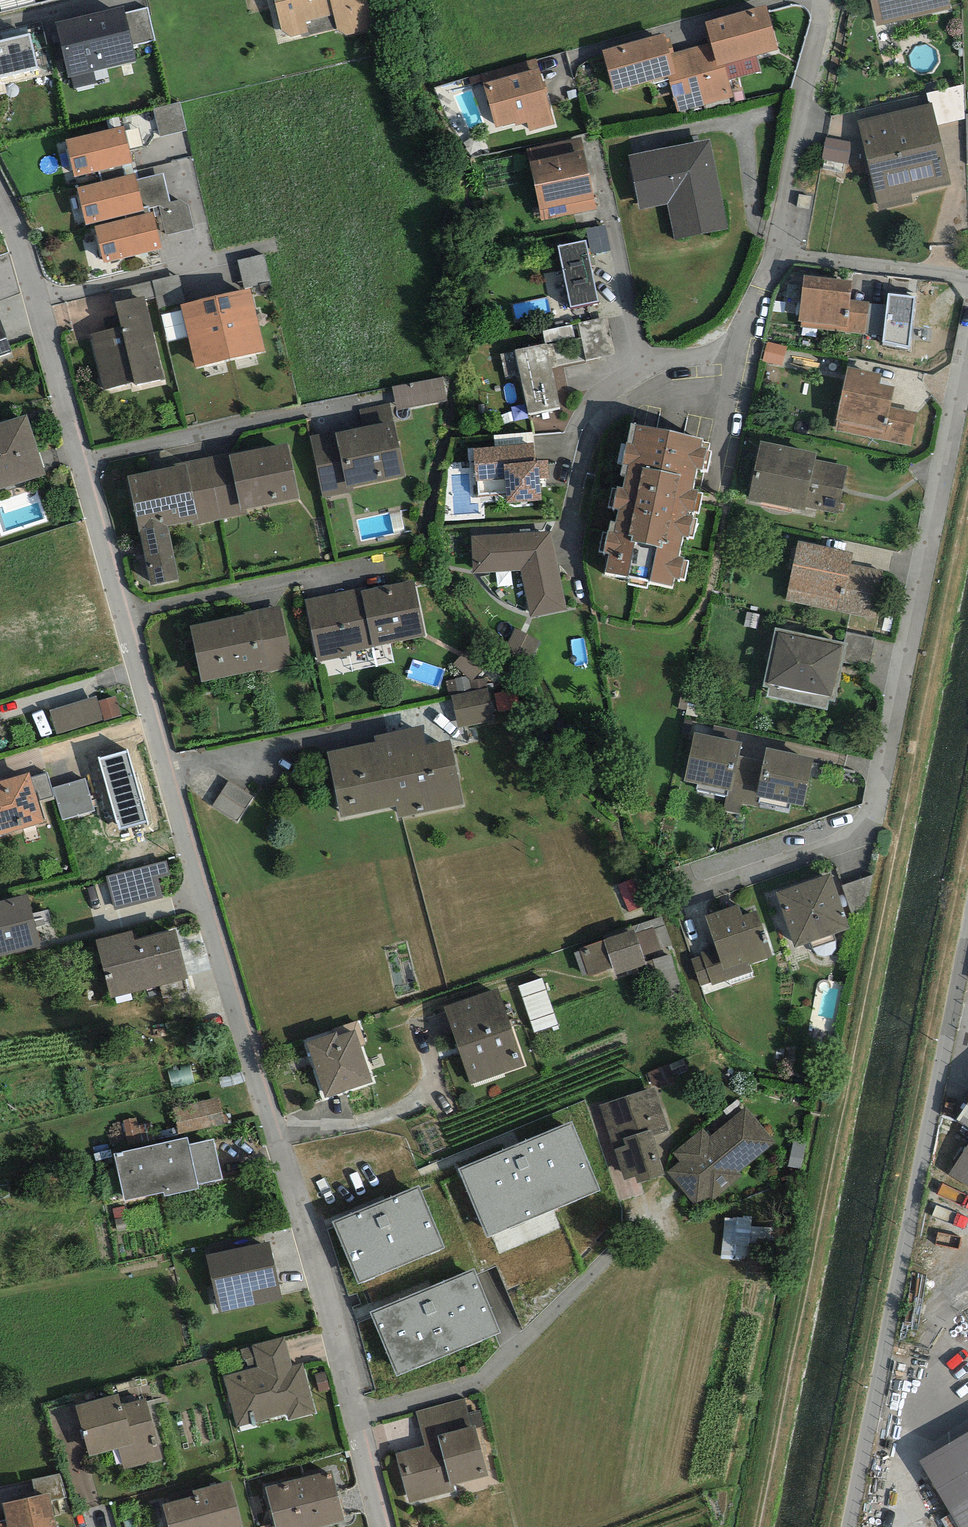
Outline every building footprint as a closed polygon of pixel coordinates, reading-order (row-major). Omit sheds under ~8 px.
[(282,30),(291,37),(292,37),(308,32),(305,21),(334,15),(337,30),(346,36),(368,29),(372,21),(367,0),(274,0),(282,30)] [(876,26),(951,9),(949,0),(871,0),(876,26)] [(766,5),(705,22),(711,42),(717,66),(725,64),(729,80),(761,71),(757,56),(778,50),(766,5)] [(55,22),(68,77),(71,77),(94,71),(136,62),(133,45),(125,13),(123,6),(55,22)] [(148,8),(125,13),(133,45),(155,40),(148,8)] [(0,40),(0,78),(38,69),(30,33),(0,40)] [(665,33),(602,49),(614,91),(668,76),(675,74),(670,53),(667,40),(665,33)] [(711,42),(689,48),(704,105),(733,97),(729,80),(725,64),(717,66),(711,42)] [(678,112),(704,105),(689,48),(674,52),(670,53),(675,74),(668,76),(668,77),(678,112)] [(483,83),(539,67),(536,58),(481,74),(483,83)] [(539,67),(483,83),(495,128),(515,122),(516,125),(527,122),(529,131),(555,124),(539,67)] [(97,83),(94,71),(71,77),(74,88),(97,83)] [(927,93),(929,103),(932,102),(937,125),(965,119),(964,85),(927,93)] [(180,102),(154,109),(160,137),(186,131),(180,102)] [(929,103),(857,120),(878,210),(913,202),(911,194),(951,184),(937,125),(932,102),(929,103)] [(124,127),(66,141),(75,178),(133,163),(124,127)] [(526,148),(529,162),(584,150),(581,137),(526,148)] [(852,142),(826,137),(822,159),(849,164),(852,142)] [(710,139),(628,155),(639,210),(667,204),(674,240),(729,229),(710,139)] [(584,150),(529,162),(541,221),(597,209),(584,150)] [(163,173),(137,180),(144,207),(149,206),(149,208),(159,206),(170,203),(163,173)] [(135,175),(77,188),(86,225),(144,210),(144,207),(137,180),(135,175)] [(180,200),(170,203),(159,206),(167,236),(194,229),(188,205),(180,200)] [(153,212),(94,226),(104,262),(162,247),(153,212)] [(605,225),(586,229),(591,254),(610,250),(605,225)] [(586,240),(558,246),(570,307),(599,301),(586,240)] [(238,260),(244,287),(270,281),(264,254),(238,260)] [(178,275),(152,281),(156,297),(158,308),(184,302),(178,275)] [(852,280),(804,275),(799,321),(802,321),(847,326),(850,300),(852,280)] [(112,290),(115,303),(144,296),(145,300),(156,297),(152,281),(112,290)] [(251,288),(215,297),(230,360),(266,351),(251,288)] [(915,297),(888,294),(887,306),(883,336),(883,342),(909,348),(915,297)] [(144,296),(115,303),(121,326),(90,334),(104,390),(134,382),(135,386),(165,379),(145,300),(144,296)] [(215,297),(181,305),(196,368),(230,360),(215,297)] [(869,302),(850,300),(847,326),(846,332),(865,334),(868,304),(869,302)] [(887,306),(868,304),(865,334),(883,336),(887,306)] [(607,317),(578,323),(586,360),(615,354),(607,317)] [(12,352),(0,318),(0,357),(12,352)] [(801,327),(846,332),(847,326),(802,321),(801,327)] [(572,324),(542,331),(545,344),(547,343),(575,337),(572,324)] [(786,347),(767,342),(762,361),(781,366),(786,347)] [(515,351),(501,354),(505,377),(520,374),(528,413),(560,407),(547,343),(545,344),(515,350),(515,351)] [(881,374),(847,367),(836,420),(838,421),(836,431),(910,446),(917,412),(890,407),(894,387),(879,384),(881,374)] [(443,376),(392,386),(397,410),(447,400),(443,376)] [(336,431),(310,436),(322,498),(354,491),(353,487),(405,477),(390,403),(359,410),(363,427),(336,432),(336,431)] [(0,422),(0,489),(46,475),(26,413),(0,422)] [(703,439),(630,424),(626,445),(621,444),(617,464),(622,465),(620,475),(625,476),(623,488),(617,487),(616,489),(612,488),(608,507),(618,509),(613,532),(608,530),(607,533),(603,532),(599,552),(609,554),(605,574),(629,579),(628,584),(647,588),(648,583),(672,588),(674,579),(679,580),(680,578),(685,580),(689,561),(684,560),(685,557),(679,556),(683,536),(694,538),(698,518),(694,518),(695,512),(698,513),(703,493),(697,492),(698,489),(693,488),(697,468),(708,470),(712,451),(708,450),(710,443),(702,441),(703,439)] [(817,453),(760,441),(748,500),(761,503),(762,501),(805,510),(805,507),(838,513),(847,466),(815,459),(817,453)] [(287,442),(229,454),(240,510),(246,509),(299,498),(287,442)] [(533,443),(473,448),(477,497),(506,495),(507,503),(541,500),(539,478),(538,461),(535,461),(533,443)] [(229,454),(207,458),(220,520),(247,514),(246,509),(240,510),(229,454)] [(207,458),(186,462),(198,520),(193,521),(194,525),(220,520),(207,458)] [(548,460),(538,461),(539,478),(549,478),(548,460)] [(193,521),(198,520),(186,462),(173,464),(173,466),(127,476),(139,532),(167,526),(193,521)] [(179,579),(167,526),(139,532),(150,585),(179,579)] [(550,532),(471,536),(473,574),(520,570),(530,617),(567,610),(550,532)] [(853,552),(798,541),(785,601),(876,620),(884,582),(881,581),(883,571),(850,564),(853,552)] [(361,588),(305,599),(318,663),(351,656),(351,652),(425,636),(414,579),(361,590),(361,588)] [(244,614),(189,626),(201,683),(263,670),(264,673),(292,667),(279,605),(244,612),(244,614)] [(844,643),(776,628),(763,687),(768,688),(766,696),(828,710),(830,701),(835,702),(844,662),(847,643),(844,643)] [(541,642),(515,629),(506,646),(532,659),(541,642)] [(875,638),(846,632),(844,643),(847,643),(844,662),(869,667),(875,638)] [(482,669),(464,652),(453,664),(466,677),(471,681),(482,669)] [(466,677),(446,681),(449,696),(451,696),(471,692),(471,681),(466,677)] [(488,688),(485,678),(471,681),(471,692),(488,688)] [(471,692),(451,696),(458,728),(495,721),(488,688),(471,692)] [(96,696),(48,710),(56,736),(104,722),(98,701),(96,696)] [(116,696),(98,701),(104,722),(122,717),(116,696)] [(380,735),(395,806),(397,818),(464,805),(451,739),(427,744),(423,726),(380,735)] [(742,742),(694,732),(684,781),(728,790),(731,791),(739,756),(742,742)] [(340,817),(395,806),(380,735),(375,736),(376,742),(327,752),(340,817)] [(814,758),(766,747),(763,761),(756,796),(804,806),(814,758)] [(99,758),(119,830),(148,821),(127,750),(99,758)] [(763,761),(739,756),(731,791),(728,790),(723,810),(739,813),(741,804),(754,806),(756,796),(763,761)] [(0,781),(0,836),(44,823),(38,801),(31,777),(29,772),(0,781)] [(47,772),(31,777),(38,801),(55,796),(47,772)] [(85,778),(53,788),(63,820),(95,810),(85,778)] [(229,781),(211,809),(235,825),(254,797),(229,781)] [(166,860),(105,876),(114,910),(163,897),(158,878),(170,875),(166,860)] [(831,873),(776,892),(794,948),(849,928),(831,873)] [(874,875),(842,886),(853,916),(867,911),(874,875)] [(633,878),(617,884),(629,912),(644,905),(633,878)] [(41,946),(27,894),(0,901),(0,956),(41,946)] [(739,905),(705,916),(715,948),(700,953),(701,956),(691,960),(700,987),(710,983),(712,986),(753,972),(750,964),(771,957),(756,911),(742,915),(739,905)] [(654,928),(636,933),(643,956),(661,950),(654,928)] [(95,940),(111,999),(189,978),(176,929),(134,940),(132,930),(95,940)] [(634,929),(603,940),(579,948),(580,951),(574,953),(582,976),(588,974),(589,977),(613,968),(615,975),(646,965),(643,956),(636,933),(634,929)] [(671,954),(652,960),(662,991),(680,985),(671,954)] [(542,978),(518,986),(535,1033),(558,1024),(542,978)] [(498,989),(444,1007),(470,1084),(524,1065),(498,989)] [(338,1032),(307,1043),(307,1044),(325,1098),(373,1082),(355,1030),(339,1036),(338,1032)] [(655,1087),(598,1105),(613,1151),(616,1150),(625,1180),(637,1176),(639,1182),(665,1174),(653,1136),(669,1131),(655,1087)] [(219,1098),(173,1108),(179,1135),(225,1124),(219,1098)] [(679,1162),(667,1172),(695,1206),(707,1195),(712,1201),(743,1175),(740,1171),(774,1143),(745,1108),(710,1137),(703,1128),(672,1153),(679,1162)] [(136,1117),(123,1120),(129,1150),(151,1146),(146,1124),(138,1125),(136,1117)] [(571,1120),(457,1168),(486,1237),(600,1189),(571,1120)] [(129,1150),(114,1154),(124,1201),(163,1192),(164,1196),(199,1188),(198,1185),(223,1179),(214,1139),(189,1145),(187,1137),(151,1146),(129,1150)] [(807,1143),(793,1140),(788,1166),(802,1169),(807,1143)] [(420,1185),(332,1222),(358,1283),(446,1247),(420,1185)] [(125,1206),(112,1209),(118,1232),(130,1229),(125,1206)] [(751,1215),(724,1218),(720,1258),(745,1260),(747,1247),(750,1227),(751,1215)] [(773,1229),(750,1227),(747,1247),(771,1250),(773,1229)] [(219,1313),(282,1299),(269,1241),(206,1255),(219,1313)] [(474,1270),(371,1314),(398,1377),(500,1333),(474,1270)] [(252,1346),(240,1349),(243,1359),(245,1359),(247,1366),(256,1363),(257,1367),(290,1358),(284,1336),(252,1344),(252,1346)] [(257,1367),(223,1376),(237,1427),(287,1414),(289,1420),(316,1413),(303,1363),(293,1365),(290,1358),(257,1367)] [(118,1449),(124,1470),(163,1459),(146,1398),(121,1404),(118,1394),(75,1405),(89,1456),(118,1449)] [(425,1446),(395,1454),(409,1502),(453,1490),(452,1486),(488,1476),(476,1429),(474,1426),(472,1426),(468,1413),(464,1398),(415,1412),(425,1446)] [(480,1410),(468,1413),(472,1426),(474,1426),(476,1429),(485,1426),(480,1410)] [(921,1455),(963,1526),(967,1526),(967,1428),(921,1455)] [(265,1488),(276,1526),(322,1526),(345,1521),(332,1470),(265,1488)] [(61,1473),(31,1479),(35,1496),(50,1493),(51,1501),(67,1497),(61,1473)] [(169,1526),(243,1526),(230,1480),(193,1491),(194,1496),(162,1504),(169,1526)] [(51,1501),(50,1493),(35,1496),(2,1503),(6,1521),(0,1522),(0,1526),(57,1526),(51,1501)]
